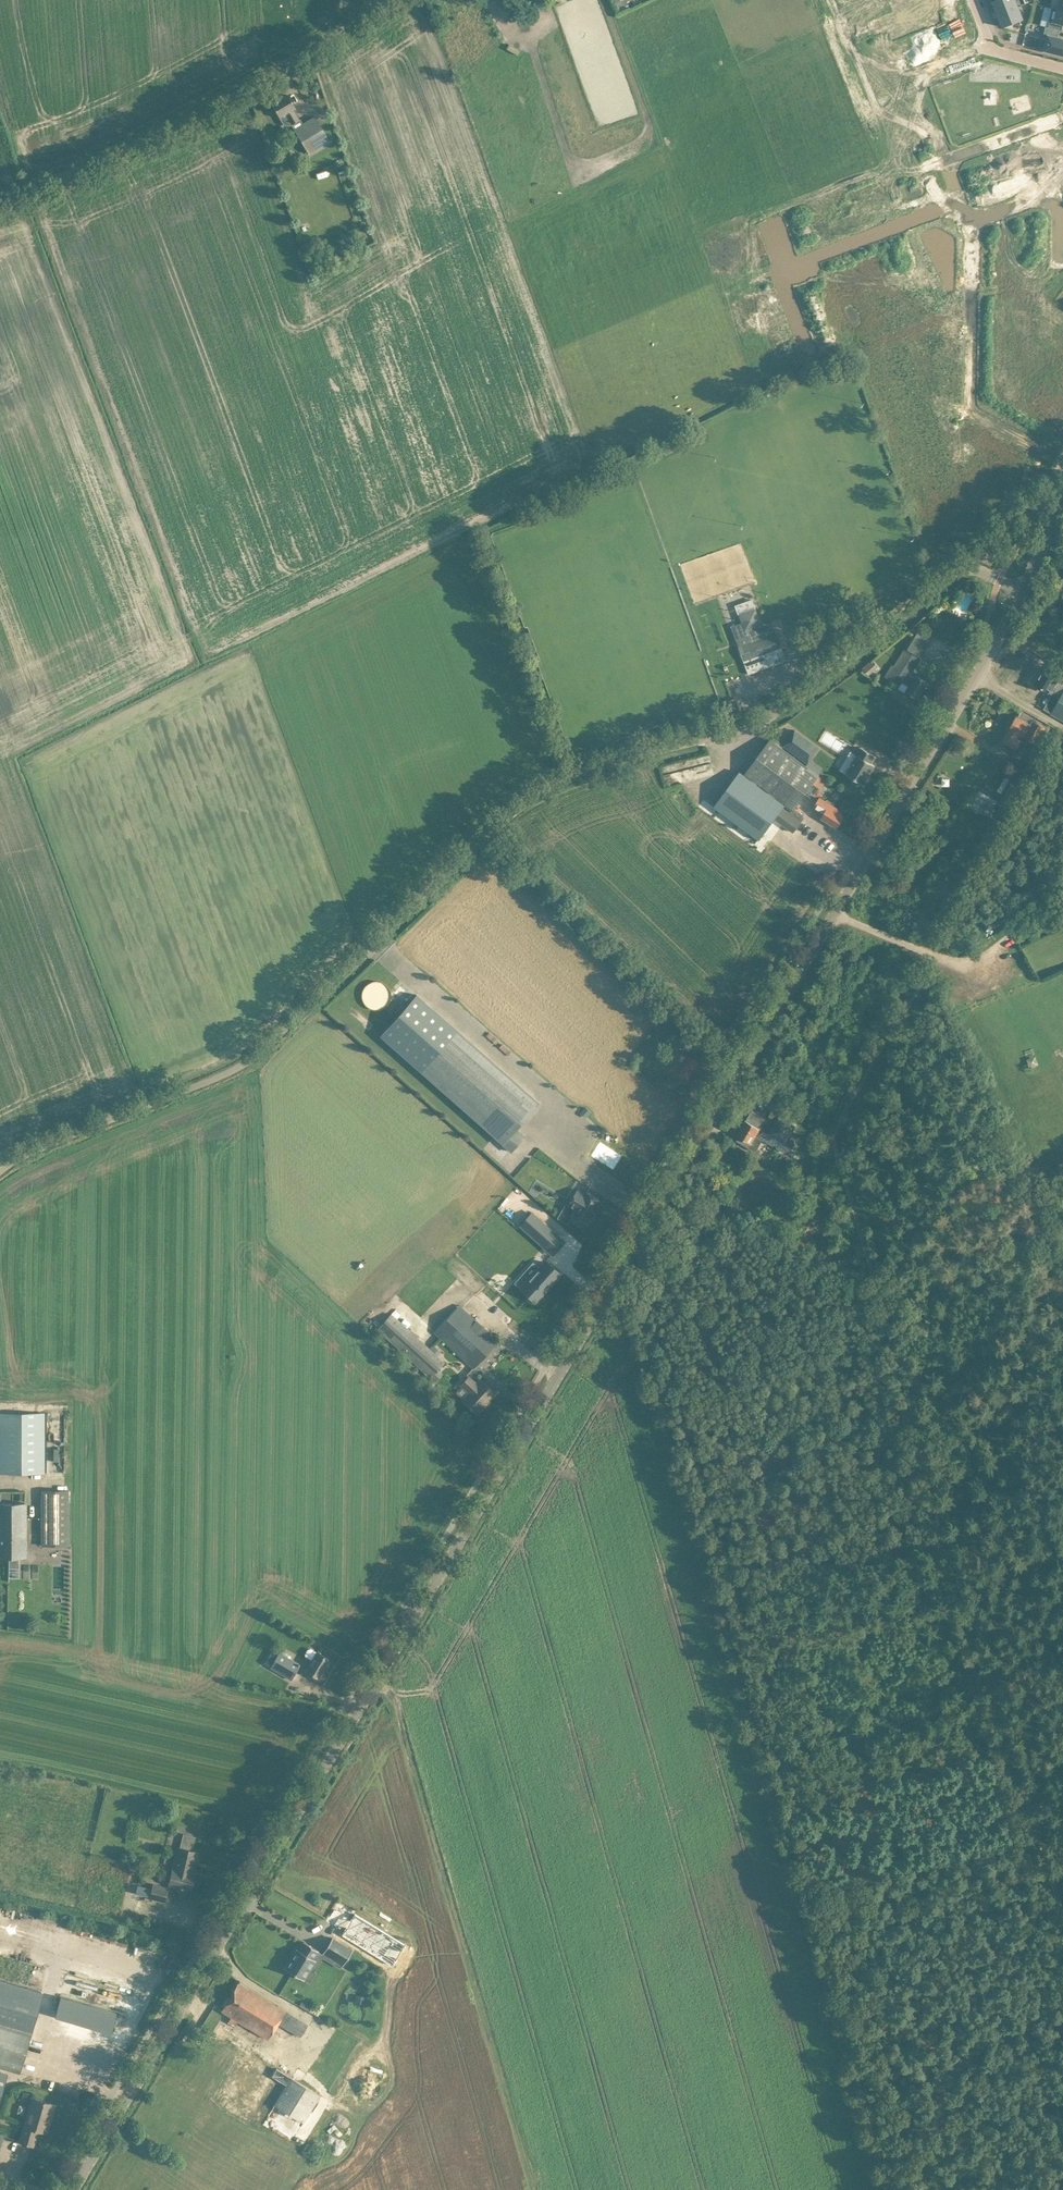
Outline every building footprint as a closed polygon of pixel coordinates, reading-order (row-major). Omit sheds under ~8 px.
[(630,5),(628,0),(614,0),(618,10),(630,5)] [(993,1),(998,14),(1008,10),(1004,0),(995,0),(993,1)] [(1008,10),(1017,6),(1015,0),(1004,0),(1008,10)] [(1017,6),(1008,10),(1013,23),(1023,19),(1018,7),(1017,6)] [(1048,27),(1060,30),(1062,31),(1062,26),(1062,11),(1058,9),(1053,8),(1048,27)] [(1008,10),(998,14),(1003,27),(1013,23),(1008,10)] [(1043,37),(1047,38),(1044,50),(1062,55),(1062,39),(1058,38),(1060,30),(1048,27),(1046,27),(1043,37)] [(271,104),(277,114),(279,118),(284,124),(289,126),(291,125),(299,120),(293,110),(295,108),(287,95),(271,104)] [(304,127),(295,132),(308,154),(330,141),(315,117),(302,124),(304,127)] [(821,279),(808,284),(816,305),(829,300),(821,279)] [(808,284),(795,289),(802,310),(816,305),(808,284)] [(993,381),(993,389),(1008,390),(1008,381),(993,381)] [(1026,399),(1017,415),(1029,421),(1037,405),(1026,399)] [(1037,405),(1029,421),(1040,427),(1049,411),(1037,405)] [(749,635),(736,640),(749,674),(787,661),(774,626),(762,630),(761,626),(762,625),(756,608),(739,614),(745,631),(747,630),(749,635)] [(908,650),(892,676),(902,682),(910,687),(906,692),(918,699),(928,682),(917,675),(915,678),(907,673),(918,656),(921,658),(928,647),(932,640),(918,631),(914,638),(907,649),(908,650)] [(1044,709),(1062,720),(1062,683),(1060,682),(1062,676),(1058,674),(1046,667),(1040,677),(1039,677),(1034,684),(1048,692),(1050,688),(1054,691),(1044,709)] [(732,708),(724,711),(727,719),(742,713),(737,699),(730,701),(732,708)] [(1009,729),(1010,729),(1003,741),(1016,749),(1016,748),(1021,751),(1026,743),(1017,738),(1019,734),(1035,744),(1045,728),(1033,721),(1034,718),(1021,711),(1018,717),(1016,716),(1009,729)] [(795,730),(784,745),(808,763),(811,759),(815,753),(807,747),(811,742),(795,730)] [(744,774),(744,775),(775,798),(785,805),(775,818),(775,819),(793,832),(803,818),(803,814),(795,808),(812,786),(813,784),(819,776),(818,774),(806,766),(770,739),(744,774)] [(876,756),(861,747),(856,754),(851,751),(839,770),(846,774),(864,785),(875,765),(871,763),(876,756)] [(1002,792),(1016,801),(1035,769),(1036,770),(1040,763),(1037,761),(1039,759),(1029,754),(1024,763),(1021,761),(1002,792)] [(740,771),(714,806),(760,840),(775,819),(775,818),(785,805),(775,798),(744,775),(744,774),(740,771)] [(838,813),(839,810),(819,798),(813,808),(824,815),(822,818),(837,827),(843,816),(838,813)] [(539,1103),(457,1030),(416,994),(380,1036),(420,1072),(511,1152),(524,1137),(516,1130),(539,1103)] [(674,1070),(679,1073),(688,1079),(699,1062),(694,1059),(697,1054),(685,1047),(681,1055),(686,1058),(682,1065),(678,1063),(674,1070)] [(737,1135),(741,1138),(739,1142),(752,1150),(756,1149),(763,1139),(772,1145),(775,1144),(776,1147),(783,1151),(790,1150),(795,1143),(793,1135),(790,1134),(795,1124),(788,1120),(789,1119),(787,1110),(780,1106),(771,1121),(752,1110),(737,1135)] [(585,1117),(591,1112),(586,1107),(581,1112),(585,1117)] [(599,1141),(590,1156),(613,1170),(622,1155),(599,1141)] [(571,1218),(577,1222),(586,1228),(602,1201),(593,1195),(587,1192),(583,1197),(576,1193),(569,1205),(576,1209),(571,1218)] [(531,1213),(520,1225),(539,1242),(541,1240),(548,1246),(546,1248),(553,1254),(564,1242),(531,1213)] [(551,1267),(544,1260),(520,1286),(529,1294),(528,1295),(533,1300),(559,1273),(552,1266),(551,1267)] [(473,1367),(498,1341),(459,1305),(434,1331),(473,1367)] [(376,1329),(430,1378),(435,1383),(443,1374),(438,1370),(444,1362),(437,1355),(441,1351),(433,1345),(429,1349),(391,1313),(376,1329)] [(462,1400),(468,1406),(476,1413),(495,1393),(481,1380),(477,1385),(468,1377),(462,1384),(470,1392),(462,1400)] [(10,1413),(0,1413),(0,1473),(44,1473),(44,1413),(10,1413)] [(42,1490),(42,1545),(67,1545),(67,1490),(42,1490)] [(10,1503),(0,1503),(0,1557),(9,1557),(9,1562),(8,1562),(8,1564),(19,1564),(19,1557),(26,1557),(26,1503),(10,1503)] [(310,1659),(305,1670),(320,1679),(324,1671),(323,1670),(329,1659),(310,1648),(307,1649),(304,1655),(305,1657),(310,1659)] [(270,1667),(291,1679),(300,1664),(287,1657),(289,1653),(283,1650),(281,1652),(278,1651),(278,1652),(272,1649),(264,1663),(270,1667)] [(172,1869),(171,1873),(169,1884),(190,1889),(194,1874),(193,1874),(198,1852),(178,1847),(173,1869),(172,1869)] [(130,1873),(87,1863),(77,1907),(120,1917),(130,1873)] [(152,1887),(150,1898),(165,1901),(168,1888),(153,1884),(152,1887)] [(354,1913),(341,1935),(391,1966),(404,1944),(354,1913)] [(332,1937),(327,1945),(323,1952),(343,1964),(352,1950),(332,1937)] [(304,1942),(299,1950),(297,1948),(285,1968),(300,1977),(305,1968),(309,1970),(315,1960),(313,1958),(318,1950),(304,1942)] [(18,2071),(30,2031),(32,2032),(44,1992),(0,1979),(0,2066),(18,2071)] [(238,1982),(221,2010),(232,2017),(236,2009),(272,2031),(284,2011),(238,1982)] [(307,2025),(287,2012),(280,2024),(300,2036),(307,2025)] [(32,2097),(22,2131),(19,2141),(34,2146),(38,2130),(47,2133),(55,2104),(32,2097)]
